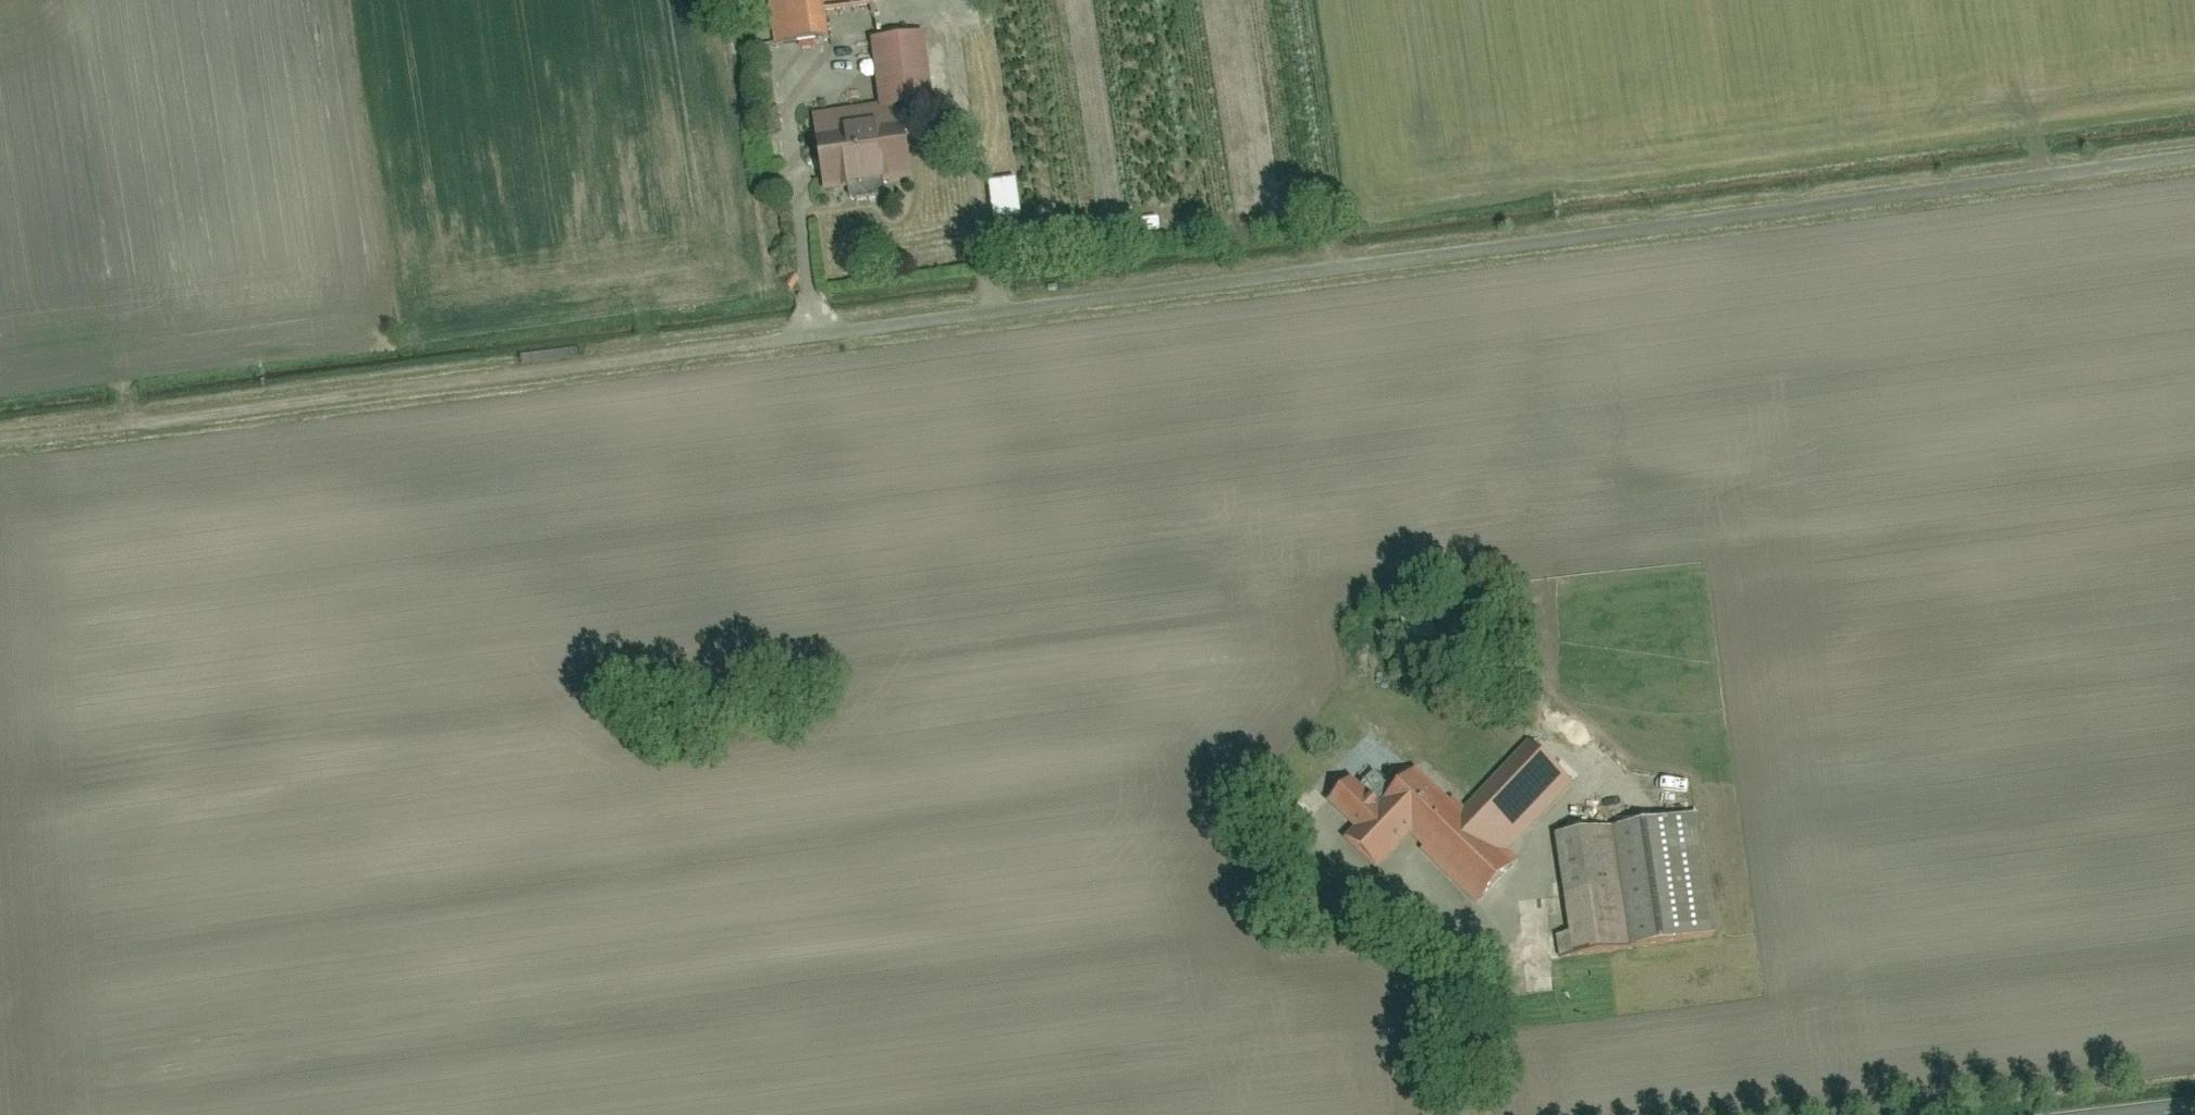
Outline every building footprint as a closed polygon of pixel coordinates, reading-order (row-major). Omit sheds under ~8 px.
[(772,51),(831,45),(826,0),(766,0),(772,51)] [(869,43),(872,113),(921,111),(918,41),(869,43)] [(811,124),(815,192),(907,186),(903,118),(811,124)] [(1345,787),(1322,810),(1353,841),(1347,847),(1374,874),(1407,841),(1474,907),(1506,874),(1492,860),(1559,793),(1517,752),(1453,816),(1410,774),(1378,807),(1382,812),(1376,818),(1345,787)] [(1553,842),(1560,956),(1702,946),(1694,833),(1553,842)]
